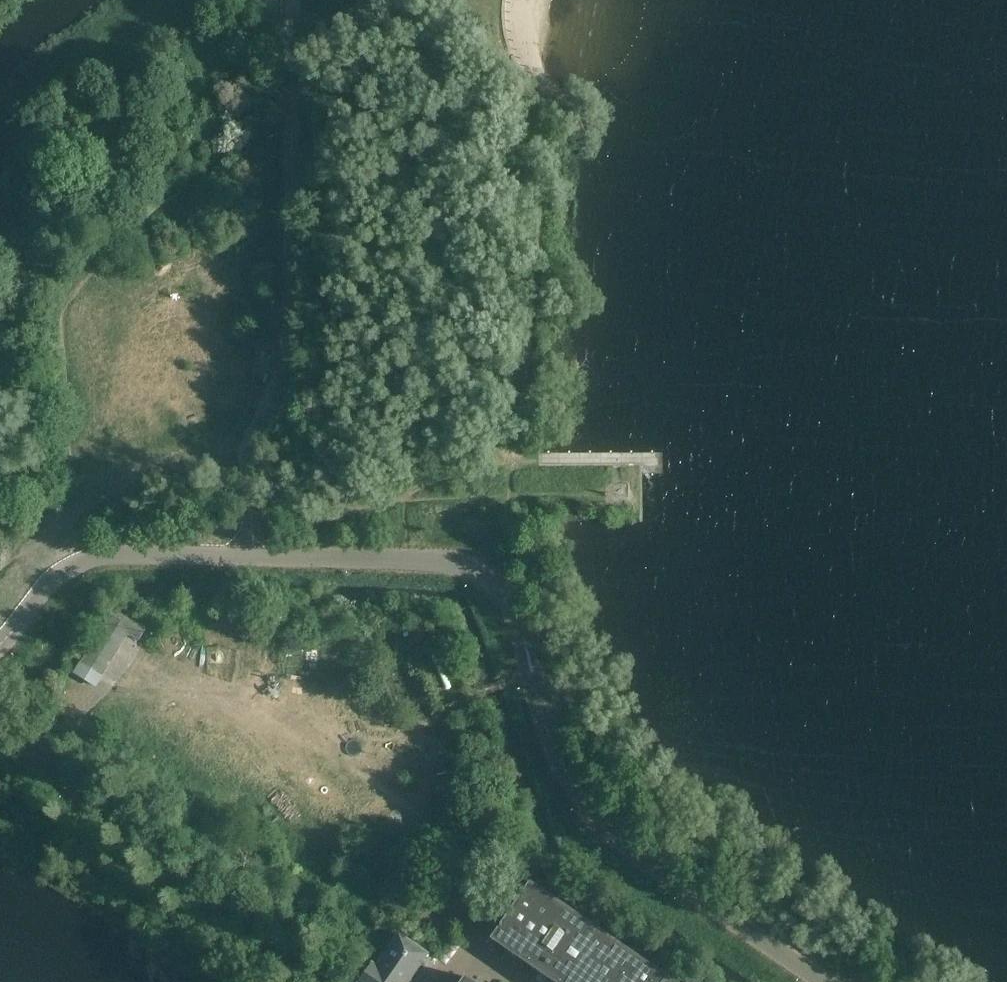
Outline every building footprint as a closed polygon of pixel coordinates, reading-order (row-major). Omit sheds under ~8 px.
[(96,685),(128,635),(138,641),(146,630),(114,610),(75,672),(96,685)] [(547,896),(547,895),(530,883),(492,939),(509,951),(509,950),(556,981),(672,981),(547,896)] [(428,954),(400,935),(377,966),(373,963),(360,981),(409,981),(428,954)]
